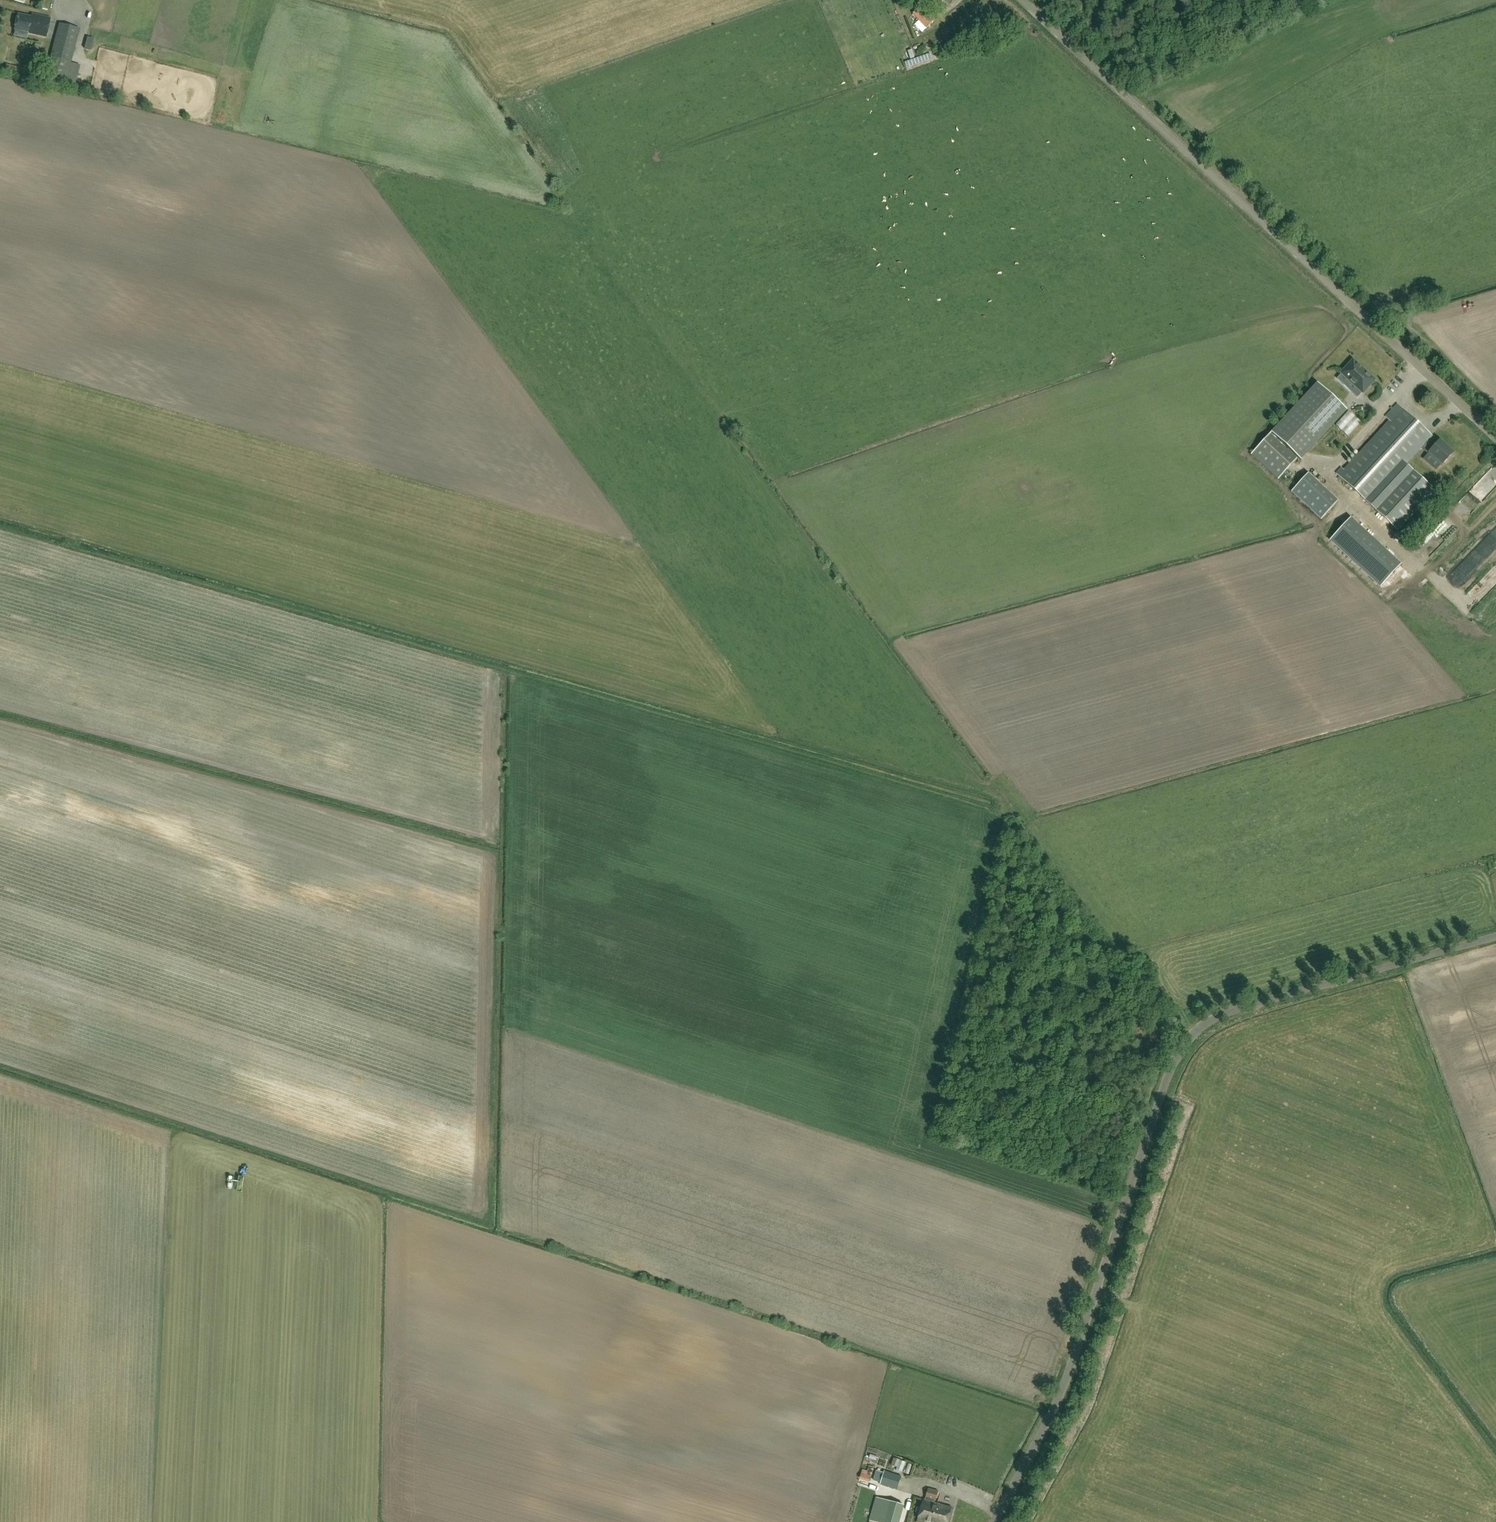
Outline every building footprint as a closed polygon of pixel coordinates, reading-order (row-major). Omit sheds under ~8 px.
[(923,33),(935,21),(921,6),(913,15),(920,23),(916,27),(923,33)] [(18,15),(15,31),(46,38),(50,19),(32,15),(32,18),(18,15)] [(74,90),(79,65),(71,63),(80,29),(58,25),(45,83),(74,90)] [(26,69),(7,64),(5,72),(24,77),(26,69)] [(1374,382),(1352,362),(1340,375),(1362,395),(1374,382)] [(1301,460),(1347,410),(1317,383),(1271,433),(1301,460)] [(1339,476),(1369,505),(1370,504),(1373,507),(1397,531),(1435,492),(1410,468),(1406,465),(1422,448),(1429,440),(1432,437),(1398,405),(1386,418),(1389,421),(1360,453),(1356,458),(1344,470),(1343,471),(1339,476)] [(1337,424),(1351,435),(1362,421),(1348,410),(1337,424)] [(1279,480),(1297,460),(1270,435),(1251,454),(1279,480)] [(1435,446),(1429,440),(1422,448),(1428,454),(1429,453),(1443,465),(1454,453),(1440,441),(1435,446)] [(1309,470),(1291,489),(1324,519),(1342,500),(1309,470)] [(1495,496),(1495,471),(1495,470),(1493,477),(1485,474),(1479,494),(1484,495),(1485,492),(1495,496)] [(1400,566),(1350,519),(1330,540),(1381,587),(1400,566)] [(902,1477),(885,1471),(884,1473),(877,1471),(874,1480),(881,1483),(880,1484),(897,1490),(902,1477)] [(938,1504),(936,1503),(939,1492),(929,1490),(926,1500),(924,1500),(918,1521),(949,1521),(953,1508),(938,1504)] [(876,1499),(870,1521),(874,1521),(900,1521),(904,1507),(876,1499)]
